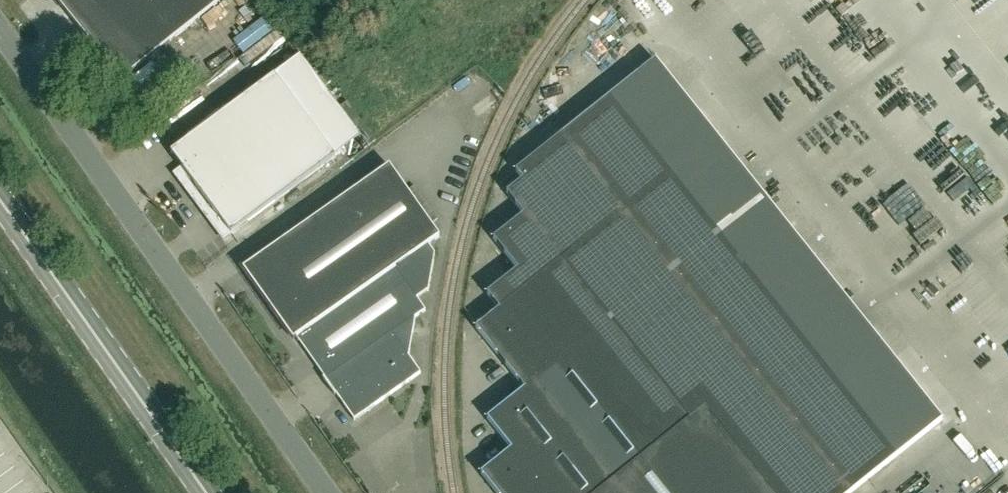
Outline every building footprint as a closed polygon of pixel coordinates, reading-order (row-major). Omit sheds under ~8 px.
[(117,75),(121,80),(221,0),(57,0),(117,75)] [(170,153),(181,168),(182,169),(181,170),(188,179),(183,183),(182,182),(181,183),(224,240),(335,157),(275,75),(170,153)] [(897,456),(719,234),(672,271),(563,133),(516,171),(523,180),(506,193),(524,214),(493,239),(518,269),(487,294),(499,309),(476,328),(524,388),(487,418),(511,449),(481,473),(496,492),(851,492),(897,456)] [(417,298),(429,290),(435,253),(429,244),(439,236),(389,165),(263,254),(242,269),(279,320),(292,337),(294,336),(296,338),(302,346),(324,377),(323,378),(335,395),(336,394),(354,420),(421,373),(409,355),(415,317),(426,310),(417,298)] [(991,444),(976,452),(969,438),(965,440),(988,483),(1006,474),(991,444)]
